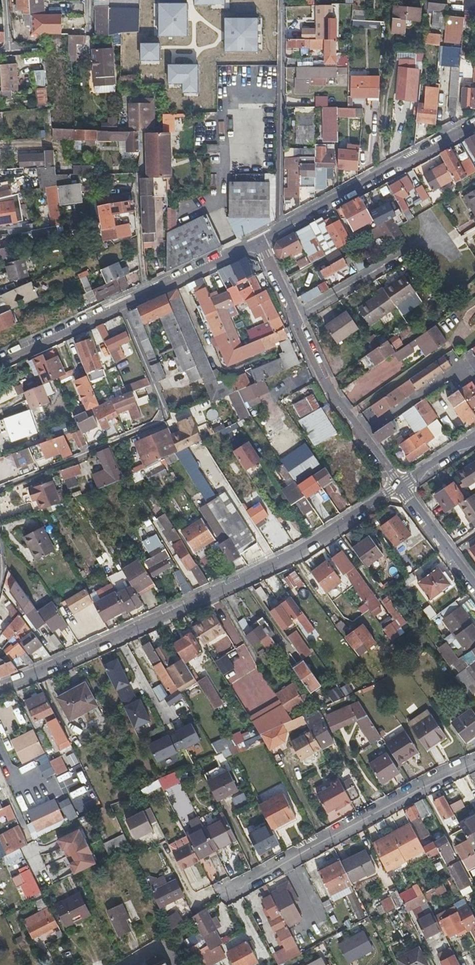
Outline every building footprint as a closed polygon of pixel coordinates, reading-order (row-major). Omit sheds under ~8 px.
[(29,10),(28,0),(14,0),(15,7),(23,6),(23,10),(29,10)] [(29,10),(29,13),(41,13),(41,0),(28,0),(29,10)] [(266,9),(277,10),(278,0),(266,0),(266,9)] [(474,11),(474,0),(465,0),(465,13),(474,14),(474,11)] [(432,27),(445,28),(446,25),(448,3),(428,1),(427,9),(433,10),(432,27)] [(304,39),(309,39),(325,39),(336,39),(336,21),(332,21),(332,5),(318,5),(318,32),(304,32),(304,39)] [(399,34),(401,6),(393,5),(391,33),(399,34)] [(406,20),(413,21),(420,21),(421,7),(401,6),(399,34),(405,34),(406,20)] [(54,14),(42,14),(29,14),(30,24),(61,23),(61,15),(54,15),(54,14)] [(446,25),(445,28),(441,79),(451,79),(448,111),(457,112),(464,26),(446,25)] [(424,32),(424,44),(439,44),(440,32),(424,32)] [(309,39),(304,39),(288,39),(289,48),(293,48),(293,52),(298,52),(298,48),(309,48),(309,39)] [(335,61),(336,39),(325,39),(325,61),(335,61)] [(226,66),(267,66),(267,40),(226,40),(226,66)] [(96,78),(98,77),(99,77),(100,85),(113,84),(111,48),(91,49),(92,66),(95,66),(96,78)] [(414,100),(415,84),(416,69),(413,69),(413,60),(400,59),(397,98),(414,100)] [(10,80),(13,80),(16,80),(15,68),(12,69),(12,64),(3,65),(5,90),(11,90),(10,80)] [(296,66),(296,78),(309,77),(309,84),(323,84),(323,78),(336,78),(336,66),(296,66)] [(474,77),(474,66),(466,66),(466,76),(474,77)] [(45,69),(32,69),(32,85),(45,85),(45,69)] [(381,76),(369,75),(358,74),(357,83),(351,83),(350,94),(364,95),(379,96),(381,76)] [(474,81),(464,81),(463,106),(474,107),(474,81)] [(174,102),(183,100),(192,98),(191,90),(189,82),(171,85),(174,102)] [(40,107),(43,107),(47,106),(44,86),(37,87),(40,107)] [(198,89),(191,90),(192,98),(195,113),(202,112),(198,89)] [(315,106),(327,106),(327,95),(315,95),(315,106)] [(138,129),(149,129),(149,128),(153,127),(151,99),(136,101),(137,106),(129,106),(128,106),(129,125),(118,125),(118,130),(134,131),(137,131),(138,131),(138,129)] [(418,103),(417,112),(417,120),(437,121),(439,104),(418,103)] [(338,141),(338,116),(338,106),(323,106),(324,118),(327,118),(328,141),(338,141)] [(338,106),(338,116),(362,115),(362,106),(338,106)] [(173,131),(174,115),(162,114),(162,130),(173,131)] [(297,142),(305,142),(314,142),(314,114),(296,114),(296,125),(296,129),(297,142)] [(137,151),(137,131),(134,131),(118,130),(51,128),(53,141),(95,141),(95,140),(128,140),(128,151),(137,151)] [(143,132),(146,178),(165,177),(169,177),(166,131),(143,132)] [(474,135),(466,140),(474,156),(474,136),(474,135)] [(334,166),(334,157),(334,148),(325,149),(325,146),(317,145),(317,171),(321,171),(321,166),(334,166)] [(314,148),(284,148),(284,157),(291,157),(300,158),(314,159),(314,148)] [(446,162),(455,178),(457,182),(467,176),(451,148),(441,153),(446,162)] [(24,165),(56,161),(54,149),(44,149),(44,151),(18,155),(19,161),(23,160),(24,165)] [(358,168),(359,159),(360,150),(339,149),(339,167),(358,168)] [(316,159),(314,159),(300,158),(300,186),(316,185),(316,172),(316,159)] [(50,184),(59,182),(57,172),(56,161),(24,165),(27,178),(10,183),(9,180),(1,182),(2,186),(0,187),(0,197),(49,184),(50,184)] [(441,186),(455,178),(446,162),(425,174),(432,187),(439,183),(441,186)] [(466,169),(469,175),(474,172),(474,164),(466,169)] [(72,165),(72,172),(87,173),(87,165),(72,165)] [(298,169),(291,168),(291,170),(290,195),(287,195),(286,202),(298,203),(298,169)] [(317,171),(316,172),(316,185),(316,186),(326,186),(326,171),(321,171),(317,171)] [(72,172),(57,172),(59,182),(59,184),(73,182),(72,172)] [(155,236),(154,228),(153,219),(152,196),(160,196),(160,181),(165,181),(165,177),(146,178),(141,179),(142,192),(144,241),(152,241),(151,236),(155,236)] [(73,182),(59,184),(59,186),(62,201),(84,197),(81,180),(73,182)] [(409,209),(407,203),(404,198),(409,196),(400,181),(390,187),(404,212),(408,209),(409,209)] [(55,224),(65,222),(62,210),(63,210),(62,201),(59,186),(59,184),(59,182),(50,184),(49,184),(55,224)] [(270,184),(249,183),(229,183),(229,217),(226,217),(237,238),(269,223),(270,184)] [(423,201),(427,199),(430,197),(423,185),(417,188),(423,201)] [(465,195),(474,214),(474,190),(465,195)] [(378,226),(394,217),(399,214),(393,203),(390,204),(389,202),(375,210),(372,206),(373,202),(368,193),(361,196),(374,219),(378,226)] [(370,221),(374,219),(361,196),(337,209),(342,219),(347,216),(354,229),(370,221)] [(100,214),(117,212),(134,209),(133,199),(98,204),(100,214)] [(15,211),(13,200),(0,203),(0,226),(18,221),(15,211)] [(175,227),(175,207),(166,207),(166,228),(175,227)] [(413,217),(408,209),(404,212),(408,220),(413,217)] [(207,215),(187,224),(168,233),(168,251),(166,251),(166,271),(221,246),(207,215)] [(311,263),(338,248),(327,228),(322,217),(295,232),(303,248),(311,263)] [(404,235),(394,217),(378,226),(374,228),(371,230),(376,238),(382,234),(388,244),(397,239),(404,235)] [(31,228),(36,227),(34,220),(10,225),(11,232),(22,230),(31,228)] [(327,228),(338,248),(350,241),(348,236),(340,221),(327,228)] [(31,228),(32,232),(33,235),(52,231),(51,224),(36,227),(31,228)] [(107,235),(119,234),(130,233),(130,225),(107,226),(107,235)] [(7,233),(8,238),(9,242),(24,239),(22,230),(11,232),(7,233)] [(279,260),(303,248),(295,232),(277,242),(274,250),(279,260)] [(357,232),(348,236),(350,241),(359,236),(357,232)] [(397,239),(402,248),(409,244),(404,235),(397,239)] [(0,249),(0,257),(6,255),(8,263),(15,261),(24,258),(26,258),(23,243),(0,249)] [(304,255),(295,261),(299,268),(308,263),(304,255)] [(320,271),(322,274),(324,278),(352,262),(350,257),(346,259),(345,257),(320,271)] [(6,263),(9,272),(11,281),(29,276),(24,258),(15,261),(8,263),(6,263)] [(253,289),(256,294),(263,291),(246,258),(244,258),(239,261),(248,279),(253,289)] [(228,290),(248,279),(239,261),(218,270),(228,290)] [(124,275),(129,273),(126,267),(121,269),(118,262),(103,268),(109,282),(124,275)] [(385,289),(397,306),(416,293),(417,292),(418,291),(405,274),(385,289)] [(88,291),(95,288),(88,275),(82,277),(88,291)] [(126,281),(124,275),(109,282),(95,288),(99,298),(121,289),(119,284),(126,281)] [(13,308),(39,297),(37,292),(38,287),(34,286),(32,281),(0,295),(0,314),(13,308)] [(321,294),(319,290),(318,286),(300,295),(304,303),(321,294)] [(253,384),(240,389),(247,400),(270,390),(265,378),(300,363),(285,328),(255,340),(236,348),(232,340),(230,336),(211,297),(206,287),(196,292),(230,365),(280,343),(283,351),(280,353),(282,358),(253,371),(258,381),(253,384)] [(398,307),(397,306),(385,289),(384,287),(378,292),(379,294),(360,308),(373,325),(398,307)] [(256,294),(253,289),(233,300),(235,303),(236,305),(248,298),(256,294)] [(228,290),(211,297),(230,336),(232,340),(241,337),(226,307),(235,303),(233,300),(228,290)] [(253,338),(255,340),(285,328),(264,290),(263,291),(256,294),(248,298),(253,307),(260,304),(273,329),(253,338)] [(240,389),(253,384),(248,372),(236,378),(234,372),(217,380),(176,291),(166,296),(166,294),(128,312),(137,333),(146,329),(144,324),(161,316),(178,356),(176,356),(182,371),(187,369),(197,365),(203,377),(214,401),(232,393),(240,389)] [(419,298),(416,293),(397,306),(398,307),(401,310),(419,298)] [(0,314),(0,331),(19,322),(13,308),(0,314)] [(348,311),(337,319),(326,326),(338,343),(360,328),(348,311)] [(105,342),(106,342),(110,349),(115,361),(125,356),(120,345),(130,340),(127,332),(111,339),(103,323),(97,326),(105,342)] [(253,323),(247,326),(251,333),(256,330),(253,323)] [(415,327),(413,323),(403,330),(406,334),(415,327)] [(432,352),(440,346),(448,340),(437,323),(420,335),(432,352)] [(378,360),(379,361),(380,362),(398,350),(393,344),(401,339),(397,334),(381,345),(375,349),(367,355),(373,364),(378,360)] [(374,335),(368,339),(375,349),(381,345),(374,335)] [(102,364),(97,351),(91,338),(82,342),(87,355),(81,357),(87,370),(102,364)] [(398,350),(399,353),(401,355),(409,350),(405,345),(398,350)] [(54,378),(46,361),(43,354),(33,359),(39,373),(44,383),(54,378)] [(365,355),(359,359),(366,369),(372,365),(365,355)] [(56,356),(46,361),(54,378),(55,378),(64,374),(56,356)] [(35,375),(39,373),(33,359),(29,361),(35,375)] [(157,381),(162,380),(166,378),(159,362),(151,366),(157,381)] [(193,382),(203,377),(197,365),(187,369),(193,382)] [(358,374),(351,365),(340,373),(347,382),(358,374)] [(248,372),(253,384),(258,381),(253,371),(252,368),(247,370),(248,372)] [(94,408),(100,405),(102,405),(93,385),(92,386),(87,376),(77,381),(89,410),(94,408)] [(127,386),(130,393),(131,392),(150,384),(148,377),(127,386)] [(410,378),(371,405),(379,415),(417,388),(410,378)] [(42,384),(25,392),(31,410),(49,403),(42,384)] [(460,389),(466,399),(467,399),(472,407),(474,405),(474,389),(472,391),(468,384),(460,389)] [(122,396),(130,393),(127,386),(119,390),(122,396)] [(15,391),(13,387),(0,392),(0,403),(17,395),(15,391)] [(247,400),(240,389),(232,393),(239,404),(247,400)] [(455,407),(458,405),(466,400),(466,399),(460,389),(449,397),(455,407)] [(122,396),(112,400),(119,414),(124,412),(130,409),(134,419),(141,416),(131,392),(130,393),(122,396)] [(290,404),(313,446),(327,438),(327,439),(341,432),(331,414),(326,417),(312,392),(290,404)] [(100,405),(94,408),(97,415),(104,431),(112,427),(109,420),(119,416),(119,414),(112,400),(107,402),(108,404),(100,407),(100,405)] [(239,404),(247,417),(255,413),(247,400),(239,404)] [(458,405),(459,407),(461,410),(464,414),(470,424),(474,420),(474,413),(466,400),(458,405)] [(421,402),(416,405),(424,417),(429,425),(438,419),(440,418),(434,409),(429,413),(421,402)] [(416,405),(413,407),(421,419),(424,417),(416,405)] [(97,415),(94,408),(89,410),(76,415),(81,428),(83,432),(99,426),(95,416),(97,415)] [(464,414),(461,410),(454,415),(456,419),(464,414)] [(15,440),(26,436),(37,432),(31,412),(8,419),(15,440)] [(440,418),(443,424),(447,430),(454,425),(446,413),(440,418)] [(174,442),(176,447),(178,451),(201,440),(192,417),(180,422),(184,432),(172,436),(174,442)] [(427,426),(429,425),(424,417),(421,419),(411,427),(416,434),(418,432),(427,426)] [(429,425),(427,426),(435,438),(446,431),(438,419),(429,425)] [(374,434),(377,438),(380,442),(398,429),(392,421),(376,432),(374,434)] [(184,432),(180,422),(177,423),(180,430),(171,434),(172,436),(184,432)] [(427,426),(418,432),(416,434),(406,440),(401,444),(408,454),(405,456),(410,462),(429,448),(426,444),(435,438),(427,426)] [(116,436),(112,427),(104,431),(107,440),(116,436)] [(89,448),(83,432),(81,428),(66,434),(68,440),(74,438),(81,452),(89,448)] [(174,442),(172,436),(171,434),(168,428),(142,439),(148,451),(140,455),(144,464),(173,451),(170,444),(174,442)] [(46,457),(54,454),(62,450),(65,457),(73,454),(65,435),(52,439),(40,443),(46,457)] [(399,445),(401,444),(406,440),(402,436),(396,440),(399,445)] [(262,458),(256,449),(250,441),(234,451),(245,469),(262,458)] [(112,458),(109,453),(107,448),(98,452),(105,470),(96,474),(101,486),(124,478),(115,457),(112,458)] [(163,463),(148,471),(152,478),(167,470),(163,463)] [(295,463),(290,466),(295,474),(301,471),(295,463)] [(474,482),(474,463),(458,474),(467,487),(474,482)] [(15,470),(18,478),(33,472),(30,464),(15,470)] [(67,481),(75,477),(82,474),(79,465),(63,472),(67,481)] [(315,473),(319,480),(331,472),(327,465),(315,473)] [(304,490),(319,480),(315,473),(299,482),(302,487),(304,490)] [(295,477),(280,486),(289,500),(295,496),(303,509),(312,503),(307,494),(304,490),(302,487),(299,482),(295,477)] [(454,483),(465,500),(471,496),(466,487),(460,479),(454,483)] [(51,481),(40,486),(29,490),(33,500),(37,499),(41,508),(59,502),(51,481)] [(460,504),(465,500),(454,483),(436,495),(447,512),(460,504)] [(206,489),(200,492),(208,503),(213,500),(206,489)] [(465,500),(460,504),(468,515),(472,521),(474,526),(474,495),(474,494),(471,496),(465,500)] [(221,524),(228,534),(240,553),(257,542),(243,521),(235,509),(230,513),(219,496),(213,500),(208,503),(221,524)] [(255,524),(264,518),(268,515),(260,502),(247,511),(251,516),(255,524)] [(397,545),(404,540),(411,535),(397,516),(382,526),(397,545)] [(267,523),(264,518),(255,524),(259,528),(267,523)] [(202,519),(193,525),(183,532),(195,551),(215,538),(202,519)] [(173,545),(176,549),(178,553),(175,555),(180,563),(183,561),(188,569),(191,567),(203,585),(210,582),(171,520),(164,524),(176,544),(173,545)] [(217,526),(224,537),(228,534),(221,524),(217,526)] [(36,559),(45,555),(54,550),(42,526),(24,536),(36,559)] [(156,534),(144,541),(148,548),(161,541),(156,534)] [(240,553),(228,534),(224,537),(217,541),(231,561),(241,554),(240,553)] [(367,567),(375,561),(383,554),(370,536),(353,548),(367,567)] [(154,575),(164,569),(174,563),(165,549),(145,561),(154,575)] [(138,593),(146,587),(155,581),(141,559),(124,570),(124,571),(131,581),(138,593)] [(327,593),(334,587),(342,582),(328,562),(312,573),(327,593)] [(380,606),(377,602),(374,597),(375,596),(354,567),(344,574),(371,612),(380,606)] [(438,568),(428,575),(418,583),(430,599),(451,583),(438,568)] [(193,590),(187,579),(180,569),(173,574),(185,594),(193,590)] [(27,609),(29,611),(35,607),(24,591),(9,570),(5,583),(25,610),(27,609)] [(126,584),(131,581),(124,571),(119,574),(126,584)] [(284,575),(289,588),(301,583),(296,571),(284,575)] [(133,585),(118,594),(127,608),(128,610),(142,601),(133,585)] [(86,586),(64,600),(65,603),(68,601),(73,611),(92,599),(86,586)] [(127,608),(118,594),(116,591),(95,603),(104,621),(127,608)] [(303,612),(297,604),(291,596),(287,598),(288,600),(283,604),(294,619),(303,612)] [(391,600),(388,602),(385,605),(401,626),(407,621),(391,600)] [(53,601),(46,605),(40,609),(53,630),(66,621),(53,601)] [(21,627),(26,622),(12,603),(8,607),(16,618),(4,633),(11,639),(13,636),(14,635),(21,627)] [(287,627),(290,625),(294,623),(281,606),(275,610),(287,627)] [(35,607),(29,611),(28,612),(39,626),(46,621),(35,607)] [(473,625),(466,616),(467,615),(461,607),(444,619),(464,645),(474,637),(474,628),(473,625)] [(302,619),(311,632),(316,628),(306,615),(302,619)] [(262,617),(260,618),(258,620),(262,625),(246,636),(253,645),(261,639),(268,650),(277,645),(271,636),(274,634),(262,617)] [(216,618),(196,631),(206,647),(227,634),(216,618)] [(26,622),(21,627),(28,636),(22,641),(31,653),(43,644),(26,622)] [(361,654),(365,651),(370,648),(378,641),(365,624),(348,637),(361,654)] [(392,641),(396,638),(401,635),(392,624),(384,629),(392,641)] [(313,637),(319,632),(316,628),(311,632),(310,633),(313,637)] [(54,632),(53,634),(51,635),(58,644),(61,642),(54,632)] [(293,632),(288,636),(297,649),(302,645),(293,632)] [(183,659),(192,654),(201,648),(191,633),(174,644),(183,659)] [(15,646),(19,642),(14,635),(13,636),(11,639),(10,640),(13,644),(15,646)] [(464,645),(468,651),(474,646),(474,637),(464,645)] [(35,663),(19,642),(15,646),(13,644),(4,650),(8,654),(0,658),(0,677),(35,663)] [(145,650),(143,650),(142,651),(150,664),(153,662),(160,674),(165,682),(169,689),(167,690),(168,692),(164,695),(159,687),(153,691),(159,702),(180,690),(156,650),(151,642),(143,646),(145,650)] [(453,669),(461,663),(445,642),(437,648),(453,669)] [(169,663),(171,655),(164,645),(156,650),(180,690),(181,692),(197,681),(183,659),(175,664),(169,663)] [(269,658),(281,650),(277,645),(268,650),(265,652),(269,658)] [(474,661),(474,648),(468,653),(470,657),(460,664),(465,671),(459,674),(467,685),(471,682),(474,680),(466,668),(470,665),(474,661)] [(322,684),(314,672),(305,661),(294,668),(311,692),(322,684)] [(116,690),(120,687),(125,685),(118,674),(110,678),(116,690)] [(200,683),(207,694),(214,689),(207,678),(200,683)] [(289,713),(300,706),(311,699),(299,681),(277,695),(283,703),(289,713)] [(71,720),(84,712),(97,705),(84,683),(58,698),(71,720)] [(138,689),(137,687),(136,685),(128,689),(130,693),(124,696),(130,706),(135,703),(139,709),(145,705),(142,699),(148,696),(143,686),(138,689)] [(215,708),(219,706),(223,704),(214,689),(207,694),(215,708)] [(181,692),(180,690),(159,702),(161,705),(163,709),(184,697),(181,692)] [(44,716),(47,723),(56,719),(44,693),(26,701),(35,720),(44,716)] [(350,701),(348,697),(322,708),(325,713),(350,701)] [(283,703),(252,719),(262,734),(294,720),(289,713),(283,703)] [(330,716),(331,719),(332,721),(330,722),(334,730),(355,719),(371,744),(382,737),(361,703),(330,716)] [(307,722),(312,731),(317,739),(323,748),(334,742),(324,723),(321,725),(318,720),(323,717),(319,709),(304,716),(307,722)] [(463,716),(453,723),(467,741),(474,734),(474,713),(472,709),(463,716)] [(265,741),(307,722),(304,716),(294,720),(262,734),(261,735),(265,741)] [(425,750),(435,743),(445,737),(431,716),(411,729),(425,750)] [(56,719),(47,723),(58,745),(61,743),(64,747),(69,745),(56,719)] [(153,761),(199,743),(191,723),(145,741),(153,761)] [(35,735),(32,729),(10,740),(20,762),(42,751),(35,735)] [(397,763),(407,757),(417,751),(403,729),(384,741),(397,763)] [(41,732),(35,735),(43,752),(49,749),(41,732)] [(319,750),(313,741),(308,733),(291,742),(302,760),(319,750)] [(231,736),(213,744),(218,754),(237,745),(231,736)] [(381,781),(385,778),(390,775),(388,772),(397,767),(387,753),(370,764),(381,781)] [(56,754),(46,758),(56,777),(65,772),(56,754)] [(25,764),(28,769),(35,764),(33,760),(25,764)] [(400,774),(397,767),(388,772),(390,775),(385,778),(381,781),(383,785),(400,774)] [(217,799),(228,794),(238,789),(229,772),(208,781),(217,799)] [(140,790),(145,797),(160,786),(155,779),(140,790)] [(352,801),(356,799),(360,797),(353,784),(345,789),(352,801)] [(352,801),(345,789),(338,793),(339,795),(323,804),(334,822),(349,813),(351,816),(358,811),(352,801)] [(233,805),(243,800),(240,794),(230,798),(233,805)] [(270,824),(272,829),(296,817),(284,794),(260,806),(270,824)] [(446,823),(449,822),(452,820),(450,816),(452,814),(442,796),(433,801),(446,823)] [(59,801),(65,821),(76,817),(69,797),(59,801)] [(460,798),(449,804),(454,813),(465,807),(460,798)] [(53,802),(43,806),(52,824),(61,820),(53,802)] [(4,813),(7,820),(14,816),(9,804),(2,807),(4,813)] [(52,824),(43,806),(25,814),(33,832),(52,824)] [(407,811),(414,825),(421,838),(428,834),(419,817),(420,816),(415,807),(407,811)] [(151,808),(125,820),(134,840),(153,831),(150,825),(157,822),(151,808)] [(473,848),(474,847),(474,814),(460,823),(468,838),(473,848)] [(204,827),(216,850),(237,840),(226,816),(204,827)] [(407,816),(396,822),(397,825),(408,819),(407,816)] [(401,853),(421,843),(408,819),(397,825),(396,822),(387,827),(389,831),(393,837),(401,853)] [(279,842),(272,829),(270,824),(249,835),(259,853),(279,842)] [(18,845),(19,846),(25,843),(17,826),(11,828),(18,845)] [(70,874),(94,863),(77,827),(53,838),(70,874)] [(197,859),(216,850),(204,827),(186,836),(190,844),(197,859)] [(6,853),(19,846),(18,845),(11,828),(0,833),(0,839),(4,846),(6,853)] [(393,837),(389,831),(379,836),(377,832),(369,837),(383,863),(401,854),(401,853),(393,837)] [(123,834),(102,843),(107,854),(128,845),(123,834)] [(445,837),(435,843),(440,851),(462,890),(471,885),(458,862),(457,862),(451,853),(454,852),(445,837)] [(473,848),(468,838),(454,846),(462,861),(472,855),(474,859),(474,851),(473,848)] [(440,851),(435,843),(435,842),(423,847),(428,857),(440,851)] [(197,859),(190,844),(172,852),(180,869),(199,861),(197,859)] [(367,850),(342,863),(351,882),(377,869),(367,850)] [(351,882),(342,863),(340,860),(318,871),(329,894),(352,883),(351,882)] [(40,889),(29,867),(11,877),(16,886),(20,884),(27,897),(40,890),(40,889)] [(387,871),(404,904),(423,894),(418,885),(414,887),(416,892),(411,895),(396,867),(387,871)] [(276,885),(277,888),(284,884),(293,901),(298,899),(287,879),(276,885)] [(181,895),(173,880),(150,892),(152,896),(157,907),(181,895)] [(282,916),(287,925),(301,917),(293,901),(284,884),(277,888),(269,892),(271,895),(281,913),(282,916)] [(442,893),(438,886),(423,894),(426,901),(442,893)] [(78,894),(56,906),(66,926),(88,914),(78,894)] [(423,894),(404,904),(408,913),(421,905),(427,917),(418,921),(426,937),(437,931),(439,935),(443,933),(426,901),(423,894)] [(273,917),(281,913),(271,895),(263,900),(273,917)] [(56,924),(43,896),(34,900),(38,906),(39,905),(45,917),(40,920),(35,912),(22,919),(31,937),(56,924)] [(379,900),(383,912),(394,908),(390,896),(379,900)] [(121,903),(106,911),(117,935),(129,929),(125,918),(128,917),(121,903)] [(214,928),(202,907),(196,912),(191,915),(189,916),(202,939),(205,944),(208,950),(216,945),(220,943),(212,929),(214,928)] [(163,919),(169,930),(177,924),(181,922),(174,911),(163,919)] [(465,928),(461,920),(457,912),(441,921),(450,936),(465,928)] [(289,928),(287,925),(282,916),(273,920),(277,927),(278,929),(277,930),(288,948),(297,943),(292,934),(289,928)] [(267,932),(277,927),(273,920),(263,926),(267,932)] [(349,962),(361,956),(373,949),(362,930),(339,944),(349,962)] [(205,944),(202,939),(189,946),(190,947),(196,958),(199,956),(195,949),(205,944)] [(246,940),(226,951),(234,964),(249,964),(257,961),(246,940)] [(205,944),(195,949),(199,956),(203,964),(207,964),(215,961),(213,958),(208,950),(205,944)] [(221,954),(216,945),(208,950),(213,958),(221,954)] [(430,964),(420,945),(397,958),(401,964),(430,964)] [(196,958),(190,947),(183,950),(190,962),(196,958)]
